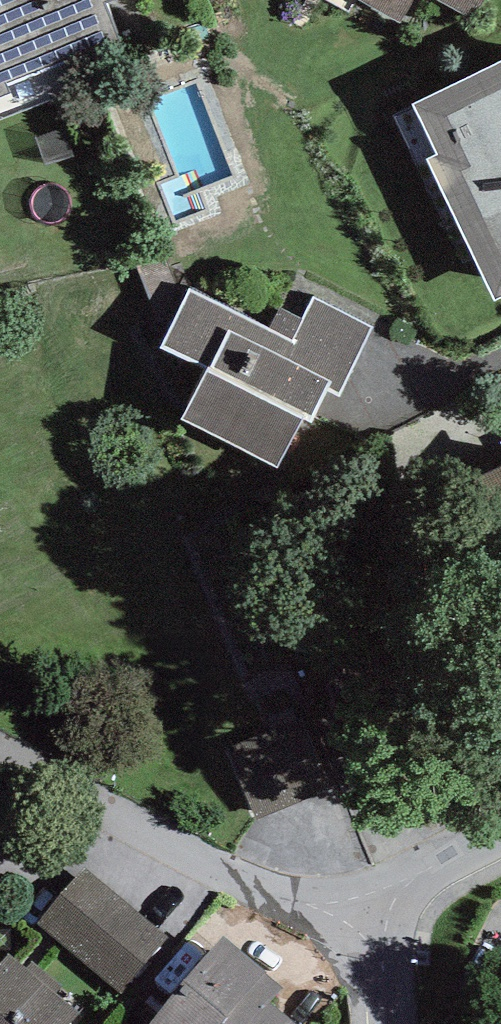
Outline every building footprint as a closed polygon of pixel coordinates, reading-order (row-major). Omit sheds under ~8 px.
[(148,42),(131,0),(0,0),(0,102),(148,42)] [(457,45),(482,0),(378,0),(457,45)] [(399,110),(493,303),(500,299),(500,61),(399,110)] [(291,341),(196,289),(135,400),(297,489),(383,334),(315,297),(291,341)] [(480,503),(500,544),(500,492),(480,503)] [(87,884),(44,943),(117,996),(160,938),(87,884)] [(226,974),(192,1023),(300,1023),(226,974)] [(0,1010),(0,1023),(18,1023),(0,1010)]
